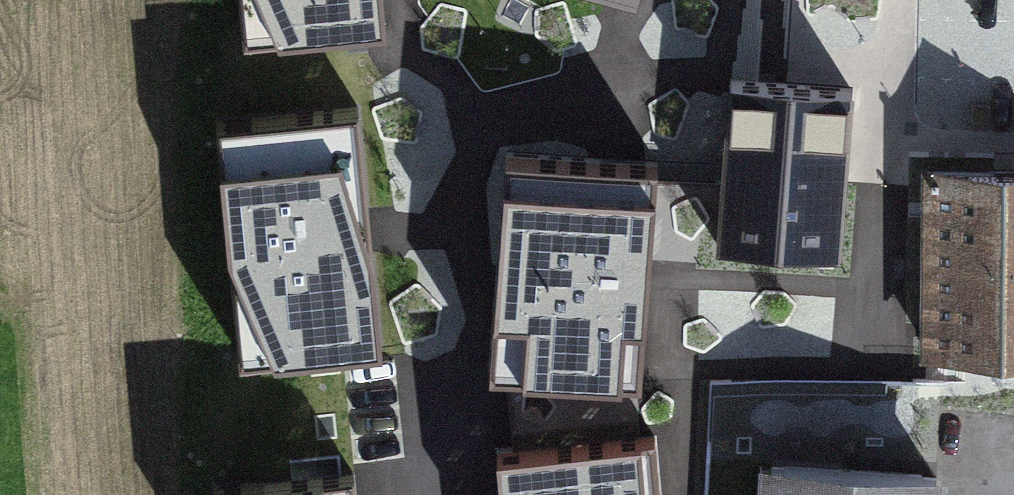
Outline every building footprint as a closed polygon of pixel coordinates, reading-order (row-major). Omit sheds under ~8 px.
[(242,36),(379,25),(377,0),(239,0),(242,36)] [(486,8),(614,41),(624,0),(489,0),(486,8)] [(343,94),(206,106),(226,343),(363,331),(343,94)] [(758,160),(625,152),(616,307),(749,315),(758,160)] [(568,208),(451,191),(419,409),(535,426),(568,208)] [(918,192),(917,401),(1013,400),(1013,192),(918,192)] [(209,432),(214,494),(352,494),(346,420),(209,432)] [(435,480),(436,494),(601,494),(599,469),(435,480)]
